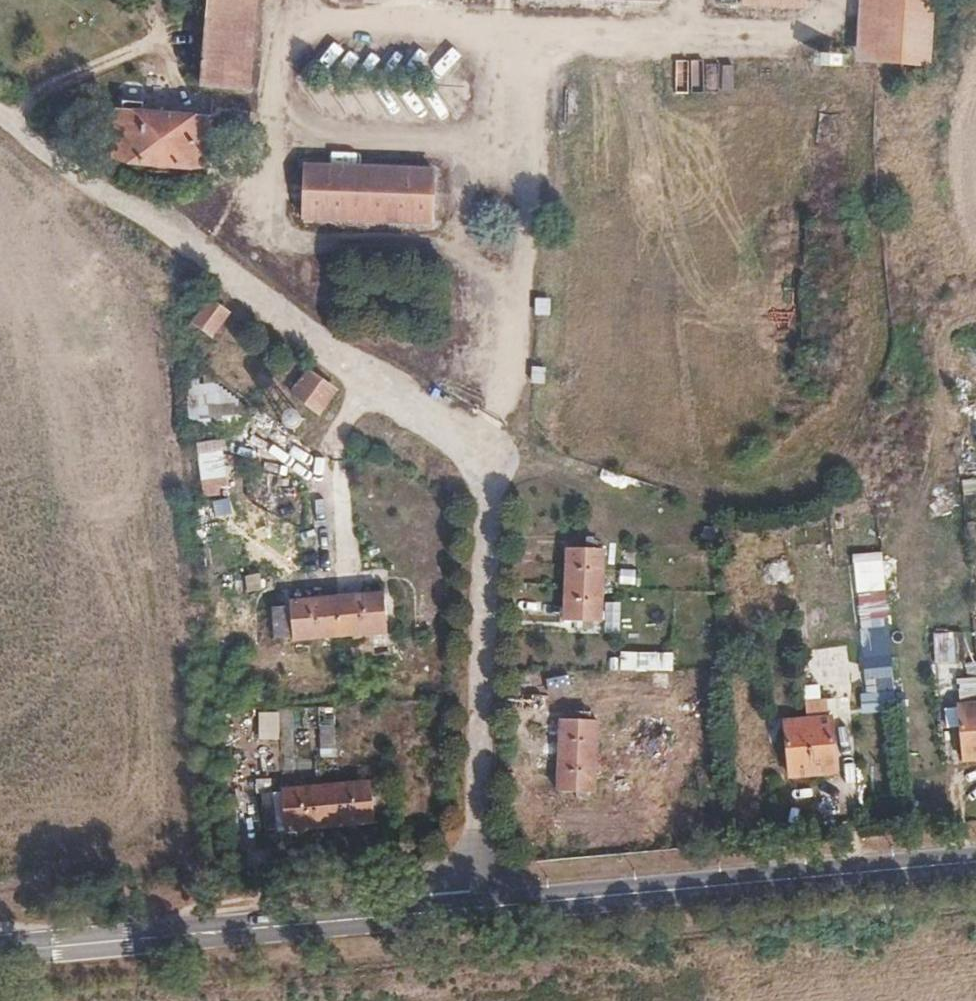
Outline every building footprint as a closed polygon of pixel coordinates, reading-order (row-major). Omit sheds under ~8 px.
[(200,85),(247,89),(254,0),(207,0),(200,85)] [(855,60),(927,67),(932,0),(859,0),(855,60)] [(695,63),(677,63),(678,95),(696,94),(695,63)] [(111,119),(117,120),(113,160),(141,162),(140,165),(180,168),(181,165),(207,168),(211,119),(142,112),(143,102),(123,100),(123,102),(112,106),(111,119)] [(433,170),(306,166),(304,219),(432,223),(433,170)] [(548,300),(538,299),(537,315),(548,315),(548,300)] [(213,300),(195,326),(212,338),(230,312),(213,300)] [(545,368),(534,367),(532,383),(543,384),(545,368)] [(308,372),(292,395),(320,414),(336,391),(308,372)] [(237,419),(239,384),(191,382),(189,416),(237,419)] [(202,493),(230,492),(228,439),(201,440),(202,493)] [(604,552),(568,550),(565,623),(601,624),(604,552)] [(897,710),(891,592),(888,592),(886,559),(859,561),(866,711),(897,710)] [(384,596),(291,604),(295,642),(387,634),(384,596)] [(961,631),(936,632),(937,663),(962,662),(961,631)] [(623,649),(622,668),(675,671),(676,652),(623,649)] [(827,684),(808,684),(808,712),(828,711),(827,684)] [(963,704),(967,759),(975,758),(975,702),(963,704)] [(321,707),(323,756),(340,756),(338,706),(321,707)] [(262,710),(261,739),(282,739),(283,711),(262,710)] [(810,722),(814,777),(837,775),(832,720),(810,722)] [(598,721),(562,721),(561,795),(596,795),(598,721)] [(814,777),(810,722),(787,724),(792,779),(814,777)] [(370,785),(277,796),(280,831),(374,820),(370,785)]
